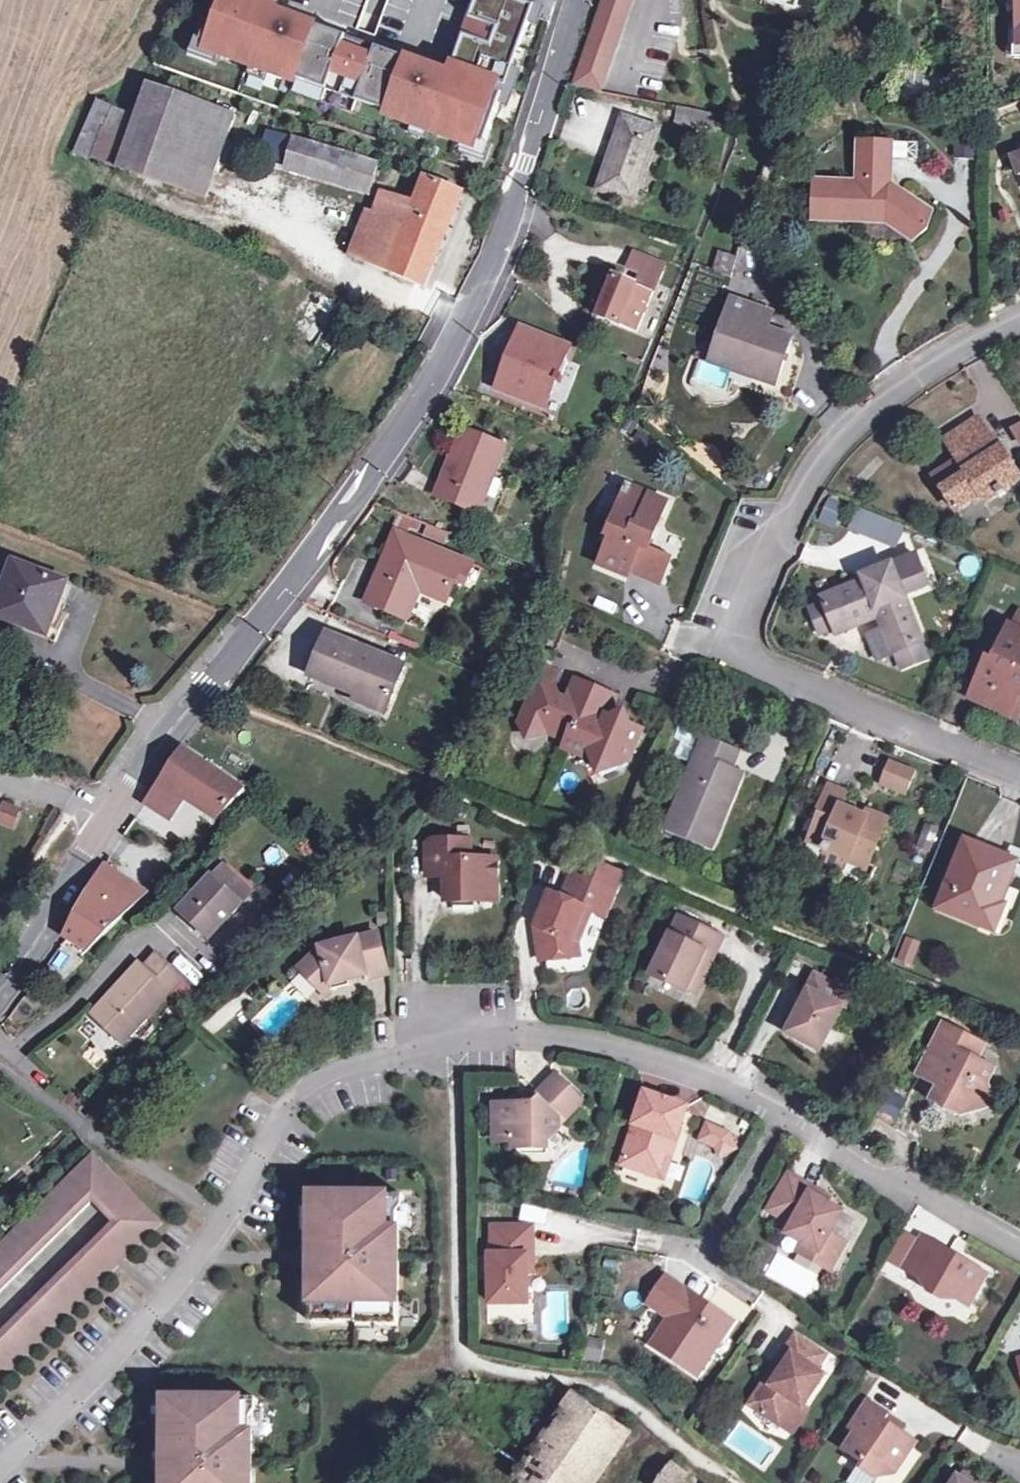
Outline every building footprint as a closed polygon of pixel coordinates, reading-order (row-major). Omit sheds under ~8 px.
[(277,9),(280,0),(219,0),(204,40),(210,43),(208,49),(297,82),(299,78),(328,89),(324,101),(355,112),(359,101),(389,112),(388,116),(477,149),(480,142),(486,145),(505,94),(498,92),(501,84),(508,86),(537,6),(520,0),(478,0),(451,74),(277,9)] [(576,80),(603,86),(632,0),(604,0),(576,80)] [(145,81),(116,164),(204,194),(233,111),(145,81)] [(699,105),(690,103),(679,101),(678,121),(697,125),(699,105)] [(591,187),(628,198),(650,126),(613,114),(591,187)] [(285,162),(294,136),(270,127),(261,154),(285,162)] [(309,170),(317,143),(294,136),(285,162),(309,170)] [(317,143),(309,170),(368,190),(377,163),(317,143)] [(819,181),(815,218),(889,227),(919,241),(932,232),(934,216),(908,204),(891,201),(898,154),(868,150),(863,187),(819,181)] [(1011,160),(1018,181),(1019,180),(1019,157),(1011,160)] [(416,204),(393,195),(382,221),(402,230),(398,243),(390,240),(386,252),(393,254),(387,270),(424,285),(465,191),(427,177),(416,204)] [(382,221),(393,195),(382,190),(356,258),(387,270),(393,254),(386,252),(390,240),(398,243),(402,230),(382,221)] [(730,271),(738,249),(718,244),(712,266),(730,271)] [(637,272),(655,279),(665,259),(634,247),(625,268),(637,272)] [(655,279),(637,272),(632,282),(651,288),(655,279)] [(651,288),(632,282),(611,274),(598,313),(637,327),(651,288)] [(727,297),(702,357),(725,366),(728,360),(769,377),(788,334),(760,323),(765,313),(727,297)] [(558,369),(569,342),(520,323),(496,383),(530,397),(550,389),(555,376),(560,378),(563,371),(558,369)] [(1007,426),(1019,448),(1019,447),(1019,419),(1007,426)] [(998,468),(1009,460),(998,439),(990,442),(979,423),(952,439),(963,456),(935,474),(955,509),(979,494),(982,499),(995,492),(998,498),(1007,494),(1003,487),(1008,484),(998,468)] [(469,425),(459,452),(464,454),(475,427),(469,425)] [(464,454),(459,452),(443,493),(482,508),(509,442),(475,427),(464,454)] [(1019,479),(1009,460),(998,468),(1008,484),(1019,479)] [(613,532),(601,561),(626,572),(630,565),(661,578),(671,556),(651,546),(670,501),(630,484),(610,531),(613,532)] [(845,503),(829,496),(818,521),(835,528),(845,503)] [(856,505),(846,527),(894,547),(903,526),(856,505)] [(415,514),(401,508),(395,522),(409,526),(415,514)] [(464,557),(400,531),(373,600),(412,615),(424,587),(449,596),(464,557)] [(833,624),(834,628),(877,612),(880,618),(891,649),(895,647),(917,639),(920,638),(903,592),(928,582),(917,551),(892,561),(863,571),(864,576),(821,592),(823,595),(833,624)] [(10,624),(13,616),(47,628),(63,582),(10,561),(0,585),(0,620),(10,624)] [(823,595),(808,600),(819,629),(833,624),(823,595)] [(1005,620),(1019,628),(1019,608),(1013,605),(1005,620)] [(13,616),(10,624),(43,637),(47,628),(13,616)] [(891,649),(880,618),(866,624),(877,654),(891,649)] [(1005,620),(987,659),(983,656),(964,692),(1001,710),(1013,686),(1019,689),(1019,628),(1005,620)] [(401,638),(403,629),(397,626),(393,635),(401,638)] [(417,636),(403,629),(401,638),(414,643),(417,636)] [(317,675),(365,694),(369,684),(398,697),(411,665),(333,633),(317,675)] [(917,639),(895,647),(900,662),(922,655),(917,639)] [(578,706),(571,703),(563,681),(565,675),(549,670),(530,720),(536,741),(554,735),(578,745),(576,749),(604,761),(609,775),(640,760),(651,732),(640,727),(635,713),(625,719),(617,717),(611,729),(599,732),(573,722),(578,706)] [(583,681),(571,703),(578,706),(573,722),(599,732),(611,729),(617,717),(624,699),(583,681)] [(391,712),(398,697),(369,684),(365,694),(362,700),(391,712)] [(1001,710),(1010,715),(1019,694),(1019,689),(1013,686),(1001,710)] [(745,750),(711,736),(673,831),(718,849),(737,802),(730,800),(743,767),(739,765),(745,750)] [(188,796),(219,817),(244,786),(186,746),(163,778),(188,796)] [(893,760),(889,771),(914,781),(919,770),(893,760)] [(914,781),(889,771),(883,784),(909,794),(914,781)] [(188,796),(163,778),(147,803),(172,820),(188,796)] [(851,794),(831,785),(817,819),(823,821),(815,841),(827,846),(825,850),(834,853),(835,849),(852,857),(850,863),(870,870),(890,821),(870,812),(865,823),(861,822),(862,816),(846,809),(851,794)] [(21,813),(7,807),(2,821),(16,826),(21,813)] [(924,822),(915,847),(931,852),(939,827),(924,822)] [(443,892),(477,894),(477,881),(487,873),(497,874),(497,853),(470,851),(471,834),(435,831),(428,838),(427,867),(443,868),(443,892)] [(1018,860),(974,843),(949,910),(993,928),(999,927),(1003,921),(1004,912),(1001,903),(1018,860)] [(590,853),(584,868),(613,880),(618,865),(590,853)] [(177,904),(207,932),(249,887),(219,859),(177,904)] [(111,862),(104,874),(139,898),(149,887),(111,862)] [(573,911),(582,916),(588,904),(600,909),(611,885),(573,867),(561,890),(548,884),(540,900),(546,903),(538,922),(534,922),(537,954),(568,950),(566,930),(573,911)] [(477,881),(477,894),(495,895),(497,874),(487,873),(477,881)] [(139,898),(104,874),(95,889),(73,937),(92,947),(139,898)] [(574,931),(582,916),(573,911),(566,930),(568,950),(577,948),(574,931)] [(691,968),(701,973),(718,936),(675,915),(647,975),(680,991),(682,988),(691,968)] [(295,958),(314,982),(323,973),(359,964),(360,968),(382,964),(373,925),(317,939),(295,958)] [(903,936),(896,962),(912,966),(919,940),(903,936)] [(60,947),(47,972),(67,982),(80,957),(60,947)] [(95,1015),(111,1028),(119,1019),(137,1033),(189,978),(163,955),(148,970),(142,963),(95,1015)] [(361,972),(360,968),(359,964),(323,973),(314,982),(319,988),(326,981),(361,972)] [(693,993),(701,973),(691,968),(682,988),(693,993)] [(839,1008),(848,992),(816,973),(804,990),(808,991),(786,1029),(815,1047),(837,1007),(839,1008)] [(119,1019),(111,1028),(128,1043),(137,1033),(119,1019)] [(946,1059),(936,1079),(928,1095),(955,1109),(989,1100),(983,1076),(989,1065),(974,1057),(960,1049),(968,1034),(942,1019),(927,1047),(946,1059)] [(102,1028),(92,1039),(113,1057),(122,1046),(102,1028)] [(983,1043),(968,1034),(960,1049),(974,1057),(983,1043)] [(916,1068),(936,1079),(946,1059),(927,1047),(916,1068)] [(508,1144),(526,1145),(526,1139),(540,1138),(554,1125),(551,1123),(577,1095),(552,1070),(532,1091),(536,1096),(529,1102),(487,1101),(488,1138),(508,1138),(508,1144)] [(659,1149),(665,1152),(681,1102),(642,1088),(616,1161),(651,1173),(653,1167),(659,1149)] [(724,1131),(702,1123),(697,1137),(713,1143),(717,1152),(730,1145),(724,1131)] [(658,1170),(665,1152),(659,1149),(653,1167),(658,1170)] [(87,1200),(111,1177),(89,1153),(0,1239),(0,1284),(87,1200)] [(807,1246),(804,1255),(824,1267),(845,1233),(830,1224),(838,1207),(820,1197),(803,1188),(806,1182),(786,1170),(765,1207),(785,1220),(780,1230),(797,1240),(807,1246)] [(111,1177),(87,1200),(108,1220),(131,1198),(111,1177)] [(823,1192),(806,1182),(803,1188),(820,1197),(823,1192)] [(304,1233),(304,1245),(318,1246),(319,1271),(303,1270),(303,1273),(302,1282),(308,1291),(307,1304),(301,1309),(302,1323),(350,1324),(350,1319),(359,1319),(367,1325),(388,1325),(391,1245),(392,1216),(396,1210),(396,1199),(352,1197),(305,1195),(305,1210),(309,1218),(308,1229),(304,1233)] [(131,1198),(108,1220),(0,1324),(0,1370),(111,1262),(107,1258),(118,1248),(122,1253),(154,1222),(131,1198)] [(519,1306),(520,1276),(521,1261),(528,1261),(529,1224),(490,1223),(489,1260),(484,1259),(484,1303),(519,1306)] [(897,1225),(880,1254),(897,1264),(915,1235),(897,1225)] [(936,1296),(949,1294),(955,1284),(968,1291),(980,1271),(916,1232),(915,1235),(897,1264),(913,1273),(917,1285),(936,1296)] [(791,1248),(804,1255),(807,1246),(797,1240),(791,1248)] [(304,1245),(304,1254),(303,1258),(303,1264),(303,1270),(319,1271),(318,1246),(304,1245)] [(728,1316),(661,1272),(642,1301),(664,1317),(647,1342),(691,1371),(728,1316)] [(955,1284),(949,1294),(961,1302),(968,1291),(955,1284)] [(486,1322),(526,1324),(527,1307),(487,1305),(486,1322)] [(742,1401),(773,1423),(788,1398),(795,1403),(814,1374),(805,1369),(815,1353),(786,1333),(775,1351),(782,1355),(765,1382),(758,1377),(742,1401)] [(579,1358),(597,1363),(603,1341),(585,1336),(579,1358)] [(775,1351),(758,1377),(765,1382),(782,1355),(775,1351)] [(528,1466),(568,1411),(543,1393),(509,1440),(503,1448),(528,1466)] [(580,1395),(568,1411),(528,1466),(542,1476),(538,1482),(593,1482),(636,1424),(628,1417),(621,1426),(580,1395)] [(154,1449),(172,1450),(172,1476),(154,1475),(154,1482),(243,1482),(243,1451),(244,1420),(247,1413),(247,1402),(156,1398),(155,1415),(163,1422),(162,1435),(154,1441),(154,1449)] [(788,1398),(773,1423),(786,1430),(801,1406),(795,1403),(788,1398)] [(886,1416),(865,1398),(846,1423),(854,1431),(842,1448),(856,1459),(853,1464),(870,1477),(887,1472),(899,1452),(903,1455),(913,1442),(883,1421),(886,1416)] [(503,1448),(509,1440),(500,1432),(493,1442),(503,1448)] [(655,1447),(640,1467),(640,1479),(646,1482),(707,1482),(655,1447)] [(154,1449),(154,1456),(154,1461),(154,1468),(154,1475),(172,1476),(172,1450),(154,1449)] [(953,1473),(946,1482),(967,1482),(953,1473)]
